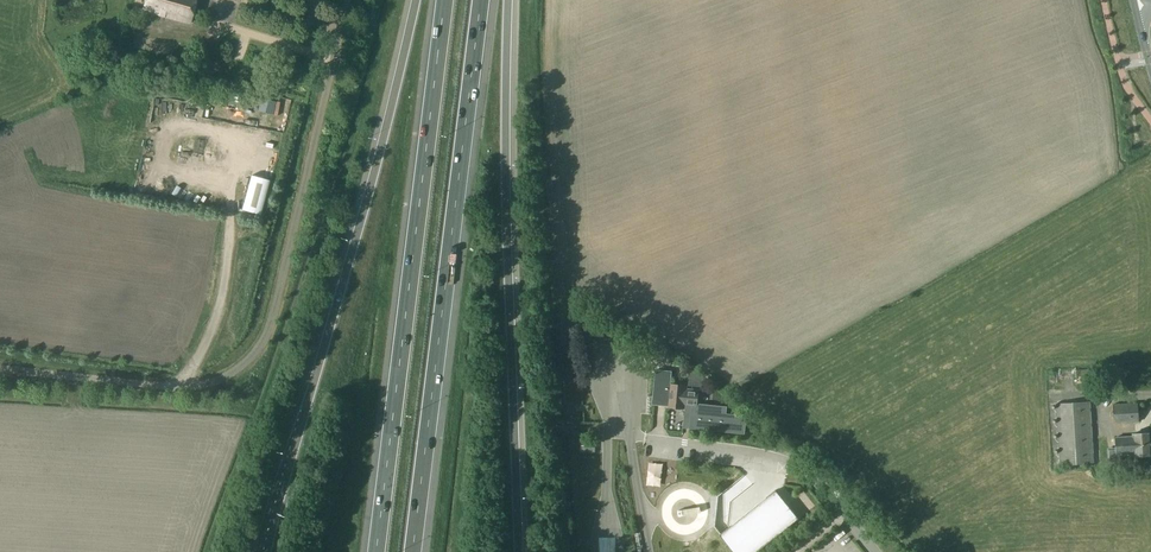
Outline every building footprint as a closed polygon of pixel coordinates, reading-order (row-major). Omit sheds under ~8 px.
[(142,11),(190,25),(193,15),(194,15),(197,1),(196,0),(144,0),(142,11)] [(136,92),(119,90),(118,103),(134,105),(136,92)] [(272,114),(275,101),(274,101),(262,98),(261,98),(258,111),(259,111),(272,114)] [(242,209),(260,214),(269,180),(251,175),(242,209)] [(656,371),(653,405),(668,406),(670,384),(671,372),(656,371)] [(689,372),(688,386),(702,387),(703,373),(689,372)] [(670,384),(668,406),(676,407),(677,409),(681,409),(682,408),(684,408),(685,408),(684,418),(691,419),(690,428),(744,433),(746,416),(726,414),(726,407),(697,404),(698,389),(686,388),(687,385),(670,384)] [(1057,403),(1060,464),(1093,462),(1090,401),(1057,403)] [(1113,403),(1114,423),(1139,422),(1138,402),(1113,403)] [(1116,437),(1116,447),(1117,454),(1134,453),(1134,455),(1150,454),(1150,432),(1133,433),(1133,436),(1116,437)] [(720,533),(735,551),(755,551),(798,517),(775,488),(720,533)]
